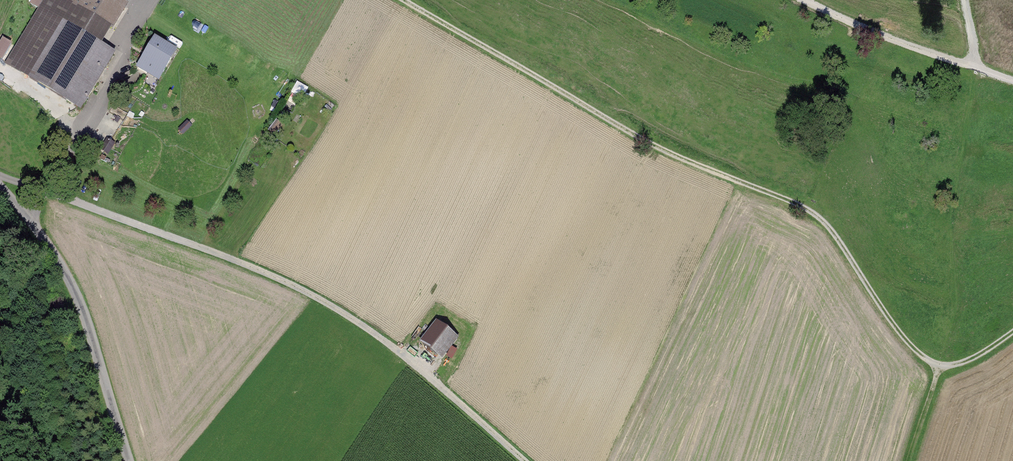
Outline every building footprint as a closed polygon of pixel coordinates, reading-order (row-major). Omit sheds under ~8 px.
[(125,4),(120,0),(45,0),(5,64),(81,111),(118,52),(104,44),(101,42),(125,4)] [(178,50),(155,36),(135,66),(158,80),(178,50)] [(3,60),(13,42),(3,37),(0,43),(0,58),(3,60)] [(277,121),(271,130),(276,134),(283,125),(277,121)] [(463,339),(440,321),(424,342),(447,360),(463,339)]
